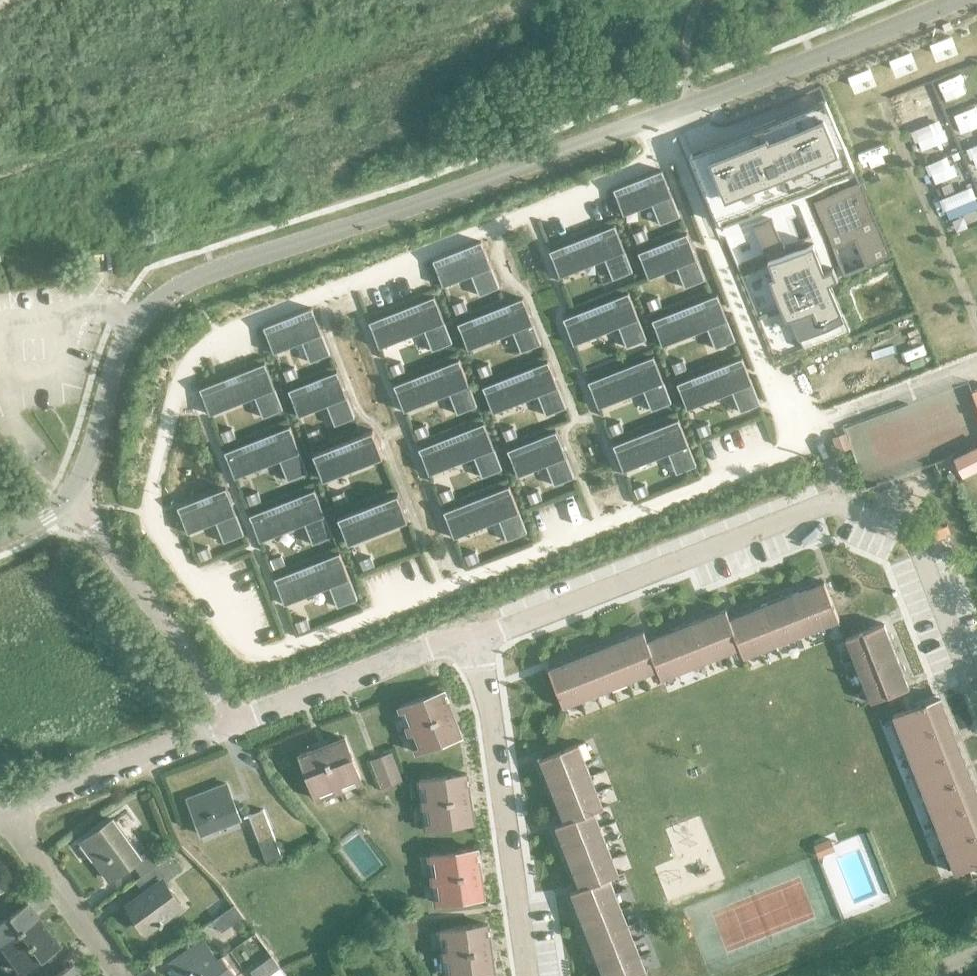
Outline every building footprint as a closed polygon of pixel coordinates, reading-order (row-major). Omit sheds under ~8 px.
[(909,52),(915,68),(943,58),(937,42),(909,52)] [(934,104),(958,97),(953,78),(929,85),(934,104)] [(916,90),(883,102),(888,115),(897,112),(901,121),(924,113),(916,90)] [(775,120),(690,155),(692,161),(718,223),(721,231),(722,231),(775,361),(803,349),(804,349),(849,331),(829,282),(837,278),(838,279),(891,257),(854,168),(828,105),(777,126),(775,120)] [(963,112),(941,121),(949,141),(971,132),(963,112)] [(908,158),(937,147),(929,125),(900,137),(908,158)] [(956,152),(963,174),(976,170),(976,146),(956,152)] [(939,162),(915,170),(927,204),(931,203),(943,238),(969,229),(957,195),(947,198),(942,183),(946,182),(939,162)] [(662,169),(613,189),(623,215),(624,214),(623,210),(650,199),(660,224),(680,216),(662,169)] [(613,226),(548,251),(558,278),(559,277),(558,273),(601,255),(611,280),(631,272),(613,226)] [(644,229),(632,234),(636,243),(647,238),(644,229)] [(687,233),(638,252),(648,278),(649,277),(648,273),(675,262),(685,287),(705,279),(687,233)] [(481,241),(432,260),(442,286),(444,286),(442,281),(469,270),(479,296),(499,288),(481,241)] [(863,291),(870,315),(897,306),(889,282),(863,291)] [(627,293),(563,319),(573,345),(574,344),(572,340),(616,323),(626,347),(646,339),(627,293)] [(716,294),(651,319),(661,346),(663,345),(661,341),(705,323),(714,348),(734,340),(716,294)] [(657,296),(646,301),(650,311),(661,306),(657,296)] [(433,297),(368,323),(378,349),(380,348),(378,344),(421,327),(431,351),(451,343),(433,297)] [(522,298),(457,324),(467,350),(468,349),(467,345),(510,328),(520,352),(540,344),(522,298)] [(463,300),(451,305),(456,314),(467,309),(463,300)] [(312,308),(263,327),(273,353),(274,353),(273,348),(300,337),(310,362),(330,354),(312,308)] [(881,344),(889,364),(911,354),(902,334),(881,344)] [(653,356),(588,382),(598,408),(599,408),(598,403),(641,386),(651,410),(671,403),(653,356)] [(741,358),(676,383),(687,409),(688,409),(686,404),(730,387),(740,412),(760,404),(741,358)] [(458,360),(393,386),(403,412),(405,412),(403,407),(446,390),(456,414),(476,406),(458,360)] [(682,360),(671,364),(675,375),(686,370),(682,360)] [(546,361),(481,387),(492,413),(493,413),(491,408),(535,391),(544,415),(564,407),(546,361)] [(400,362),(389,366),(393,376),(403,372),(400,362)] [(264,363),(199,389),(210,415),(211,414),(209,410),(253,393),(262,417),(282,409),(264,363)] [(488,363),(476,368),(481,379),(492,374),(488,363)] [(293,366),(282,371),(286,381),(297,376),(293,366)] [(336,371),(288,390),(298,416),(299,416),(297,411),(325,400),(335,426),(355,418),(336,371)] [(678,420),(613,445),(623,471),(624,471),(623,466),(666,449),(676,474),(696,466),(678,420)] [(619,421),(608,426),(612,436),(623,431),(619,421)] [(707,423),(696,427),(700,436),(710,432),(707,423)] [(483,424),(418,449),(428,475),(430,475),(428,470),(472,453),(481,478),(501,470),(483,424)] [(425,425),(414,429),(418,439),(429,435),(425,425)] [(289,426),(224,452),(234,478),(236,478),(234,473),(278,456),(287,480),(307,472),(289,426)] [(513,426),(501,431),(505,441),(517,436),(513,426)] [(231,428),(220,432),(223,442),(235,438),(231,428)] [(317,429),(308,433),(312,442),(321,438),(317,429)] [(372,430),(313,454),(323,480),(324,479),(322,475),(379,452),(381,456),(383,456),(372,430)] [(556,431),(507,450),(517,476),(519,476),(517,471),(544,460),(554,486),(574,478),(556,431)] [(844,432),(830,436),(835,451),(849,446),(844,432)] [(976,468),(976,448),(954,459),(962,475),(976,468)] [(976,493),(976,479),(975,474),(955,483),(963,500),(976,493)] [(644,484),(633,489),(637,499),(648,495),(644,484)] [(508,487),(443,513),(454,539),(455,538),(453,534),(497,516),(506,541),(526,533),(508,487)] [(225,488),(177,507),(187,533),(188,533),(186,528),(214,517),(215,522),(224,543),(244,535),(225,488)] [(314,489),(249,515),(259,541),(261,541),(259,536),(302,519),(312,543),(332,536),(314,489)] [(450,489),(439,493),(443,502),(453,498),(450,489)] [(536,490),(526,494),(530,504),(540,500),(536,490)] [(343,491),(332,496),(336,506),(347,502),(343,491)] [(256,492),(245,496),(249,506),(260,501),(256,492)] [(397,494),(338,517),(348,543),(349,543),(347,538),(404,516),(406,520),(408,519),(397,494)] [(207,547),(196,551),(200,561),(211,557),(207,547)] [(475,551),(464,555),(468,565),(479,561),(475,551)] [(339,553),(274,578),(284,605),(286,604),(284,600),(327,582),(337,607),(357,599),(339,553)] [(281,555),(269,560),(273,570),(285,565),(281,555)] [(370,556),(359,560),(363,570),(373,566),(370,556)] [(810,583),(805,585),(822,627),(838,621),(823,582),(811,587),(810,583)] [(822,627),(805,585),(800,587),(802,591),(791,595),(806,633),(822,627)] [(780,596),(774,598),(791,640),(806,633),(791,595),(781,599),(780,596)] [(770,602),(759,606),(775,646),(791,640),(774,598),(769,600),(770,602)] [(747,608),(742,610),(759,652),(775,646),(759,606),(748,611),(747,608)] [(712,610),(708,612),(724,655),(739,649),(728,619),(724,610),(714,614),(712,610)] [(759,652),(742,610),(738,612),(739,615),(728,619),(739,649),(743,659),(759,652)] [(724,655),(708,612),(702,614),(704,618),(693,622),(709,661),(724,655)] [(305,618),(294,623),(298,633),(309,628),(305,618)] [(681,623),(676,625),(693,667),(709,661),(693,622),(683,626),(681,623)] [(852,655),(893,638),(891,634),(888,635),(884,624),(846,640),(852,655)] [(672,630),(661,634),(677,673),(693,667),(676,625),(671,627),(672,630)] [(631,633),(625,635),(642,677),(658,671),(645,638),(642,632),(632,636),(631,633)] [(677,673),(661,634),(651,638),(650,636),(645,638),(658,671),(661,680),(677,673)] [(642,677),(625,635),(621,637),(622,640),(611,645),(626,683),(642,677)] [(893,638),(852,655),(858,671),(897,655),(893,645),(895,644),(893,638)] [(599,646),(594,648),(610,689),(626,683),(611,645),(600,649),(599,646)] [(610,689),(594,648),(589,649),(591,652),(580,657),(595,696),(610,689)] [(901,666),(897,655),(858,671),(865,686),(906,670),(904,665),(901,666)] [(595,696),(580,657),(569,661),(567,658),(563,660),(579,702),(595,696)] [(579,702),(563,660),(557,662),(558,665),(548,669),(564,708),(579,702)] [(908,675),(906,670),(865,686),(871,702),(909,687),(905,676),(908,675)] [(444,691),(399,708),(415,753),(460,736),(456,725),(454,719),(450,708),(448,703),(444,691)] [(976,864),(976,793),(941,697),(894,715),(953,873),(976,864)] [(344,739),(299,755),(316,800),(361,784),(344,739)] [(542,778),(583,762),(577,745),(538,760),(543,772),(540,773),(542,778)] [(393,784),(401,782),(391,753),(383,756),(393,784)] [(380,789),(388,786),(377,758),(370,761),(380,789)] [(589,777),(583,762),(542,778),(544,783),(546,782),(550,792),(589,777)] [(466,774),(416,781),(423,829),(472,822),(471,809),(470,804),(467,786),(466,774)] [(589,777),(550,792),(554,803),(553,804),(554,809),(595,793),(589,777)] [(201,836),(240,820),(226,784),(187,800),(201,836)] [(595,793),(554,809),(557,815),(560,813),(563,824),(592,813),(601,809),(595,793)] [(266,862),(280,856),(262,812),(248,818),(266,862)] [(592,813),(563,824),(554,827),(558,838),(556,839),(558,844),(598,828),(592,813)] [(140,877),(143,875),(160,863),(160,862),(150,849),(138,857),(113,820),(81,842),(108,880),(131,864),(140,877)] [(604,844),(598,828),(558,844),(560,850),(563,849),(567,858),(604,844)] [(349,843),(330,857),(352,887),(371,873),(349,843)] [(604,844),(567,858),(571,869),(568,870),(570,875),(610,860),(604,844)] [(825,845),(813,850),(817,861),(829,856),(825,845)] [(478,862),(477,850),(429,856),(435,904),(482,898),(478,867),(478,862)] [(160,863),(143,875),(152,888),(128,906),(145,931),(181,906),(164,882),(179,871),(168,856),(160,862),(160,863)] [(616,876),(610,860),(570,875),(572,881),(575,880),(579,890),(609,879),(616,876)] [(609,879),(579,890),(570,894),(574,905),(571,906),(573,910),(614,894),(609,879)] [(614,894),(573,910),(575,916),(579,915),(583,925),(621,910),(614,894)] [(37,917),(27,904),(0,923),(0,944),(37,917)] [(220,933),(242,917),(233,905),(211,920),(220,933)] [(399,920),(416,918),(415,910),(397,913),(399,920)] [(621,910),(583,925),(587,936),(584,938),(585,942),(627,926),(621,910)] [(37,917),(0,944),(0,948),(8,959),(47,931),(37,917)] [(401,934),(418,932),(416,923),(399,926),(401,934)] [(440,931),(446,975),(469,975),(493,973),(486,925),(440,931)] [(633,942),(627,926),(585,942),(587,948),(590,946),(594,957),(633,942)] [(47,931),(8,959),(18,973),(57,945),(47,931)] [(216,961),(203,941),(170,964),(178,975),(197,975),(217,961),(216,961)] [(633,942),(594,957),(598,968),(596,969),(597,974),(639,957),(633,942)] [(597,974),(598,975),(639,975),(645,974),(639,957),(597,974)] [(197,975),(234,975),(221,958),(216,961),(217,961),(197,975)] [(250,973),(252,975),(269,975),(279,969),(271,958),(250,973)] [(72,965),(56,975),(80,975),(72,965)]
